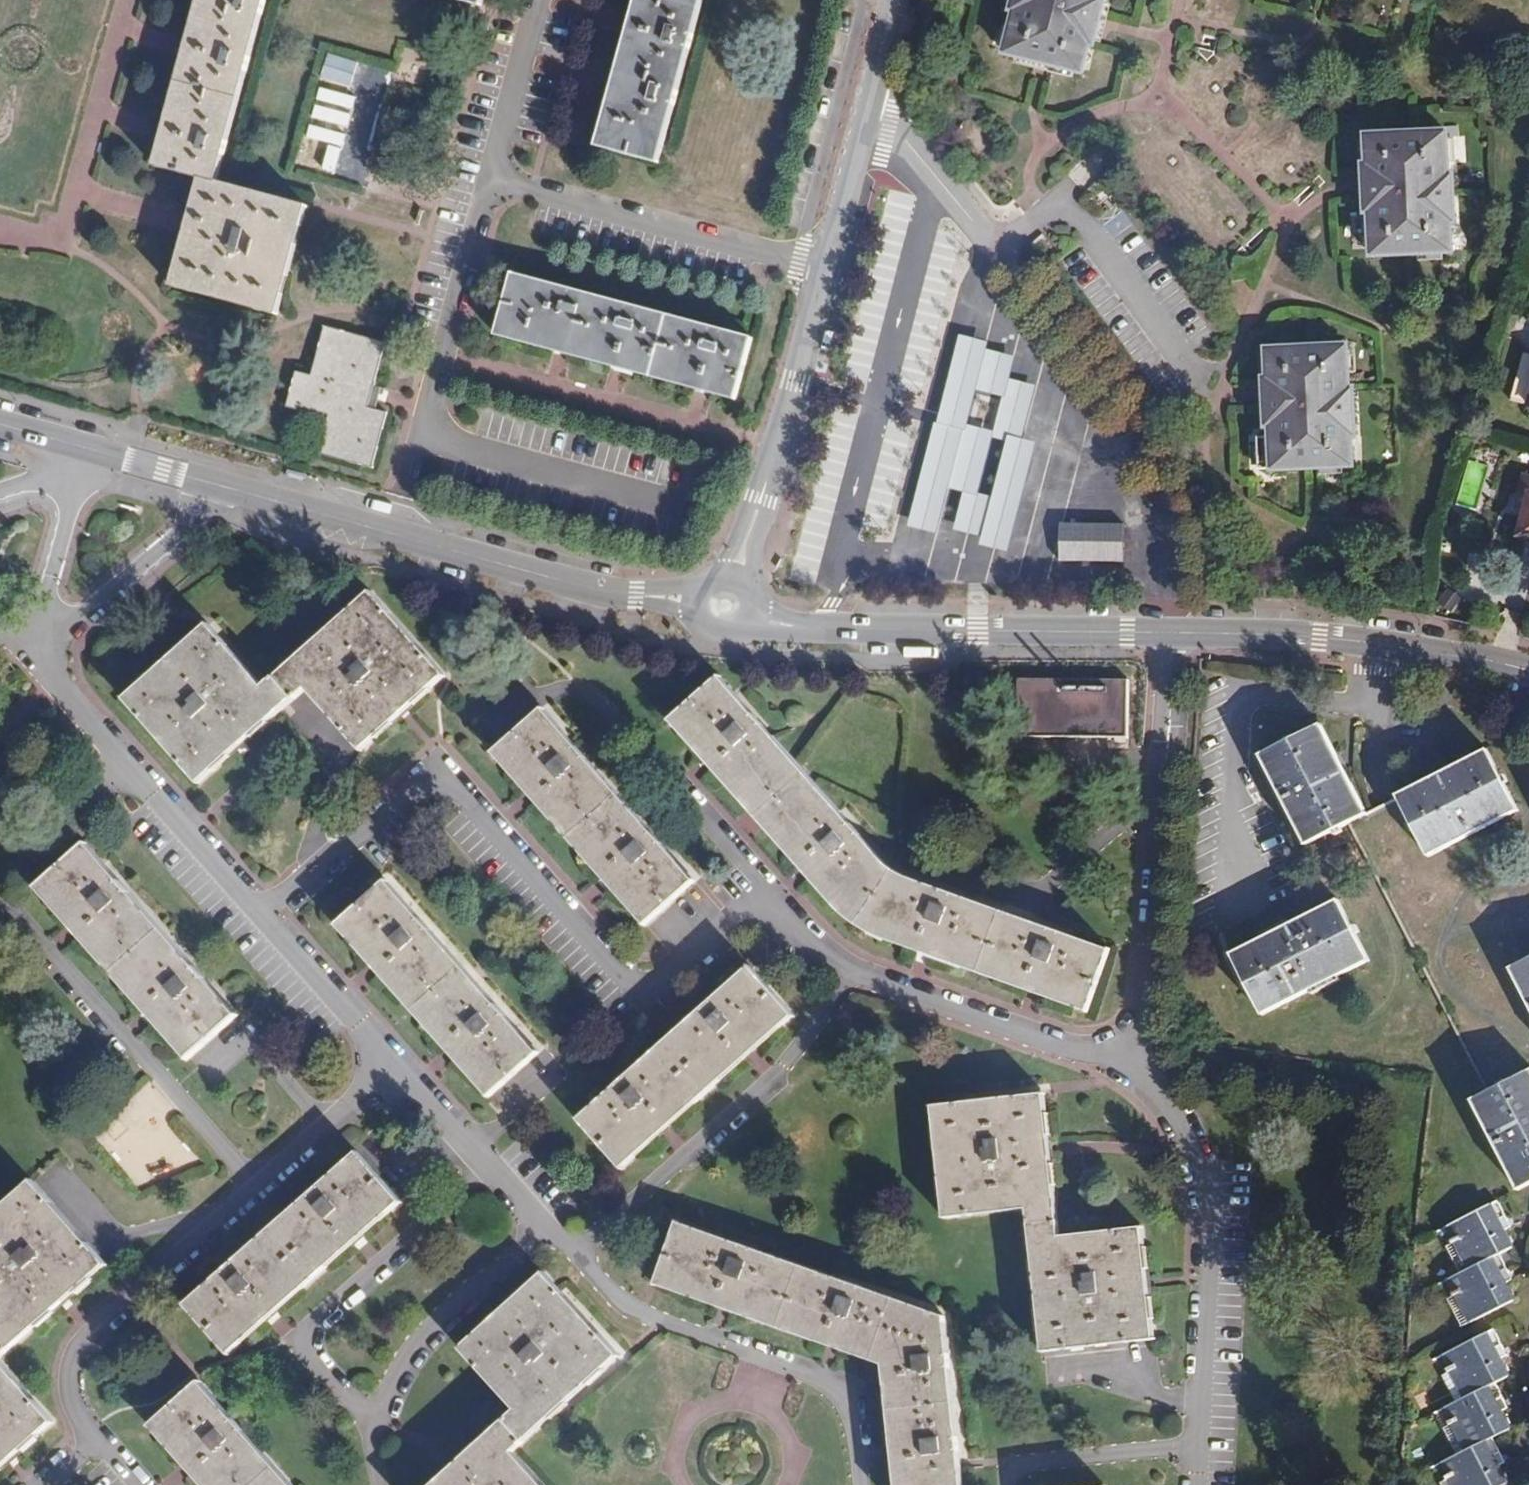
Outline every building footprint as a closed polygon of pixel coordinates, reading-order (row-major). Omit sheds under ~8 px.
[(217,182),(266,0),(199,0),(187,48),(163,136),(155,165),(201,178),(217,182)] [(657,164),(703,0),(636,0),(630,23),(613,83),(595,147),(657,164)] [(1013,11),(1017,11),(1006,54),(1045,64),(1083,73),(1089,44),(1094,45),(1099,23),(1105,0),(1015,0),(1013,11)] [(972,118),(955,134),(982,163),(999,148),(972,118)] [(1366,135),(1368,165),(1363,165),(1364,189),(1365,213),(1369,212),(1371,256),(1452,252),(1451,223),(1454,223),(1452,175),(1448,175),(1447,132),(1366,135)] [(189,223),(171,290),(280,319),(310,207),(217,182),(201,178),(189,223)] [(752,338),(514,274),(497,335),(564,353),(619,368),(705,391),(736,399),(752,338)] [(324,326),(311,376),(296,372),(286,408),(299,411),(300,408),(329,416),(319,454),(373,468),(387,413),(376,410),(379,398),(381,388),(373,386),(385,343),(324,326)] [(988,342),(961,336),(939,424),(934,422),(908,526),(939,534),(950,490),(962,493),(953,530),(983,538),(993,496),(978,492),(993,436),(994,433),(965,426),(974,388),(1004,395),(1008,377),(1014,356),(986,349),(988,342)] [(1267,350),(1268,379),(1263,379),(1266,427),(1270,427),(1270,438),(1258,438),(1259,469),(1353,465),(1352,438),(1355,437),(1353,389),(1350,389),(1348,346),(1267,350)] [(1037,385),(1008,377),(1004,395),(994,433),(993,436),(1007,440),(993,496),(983,538),(981,545),(1008,551),(1036,441),(1024,438),(1037,385)] [(1528,538),(1528,477),(1524,476),(1519,496),(1528,498),(1518,535),(1528,538)] [(1122,539),(1122,524),(1059,523),(1058,561),(1121,562),(1121,548),(1122,539)] [(305,689),(354,742),(360,750),(444,675),(370,592),(263,687),(208,625),(124,699),(199,783),(280,711),(305,689)] [(719,677),(669,721),(786,854),(832,904),(841,913),(849,920),(856,925),(865,931),(874,935),(886,941),(1087,1013),(1110,951),(937,888),(903,876),(892,870),(886,865),(879,858),(719,677)] [(1128,681),(1019,679),(1018,737),(1127,738),(1128,681)] [(543,709),(493,752),(645,925),(695,881),(543,709)] [(1367,815),(1320,725),(1260,756),(1308,846),(1367,815)] [(1397,796),(1428,856),(1518,811),(1486,750),(1397,796)] [(20,803),(0,780),(0,819),(20,803)] [(1086,832),(1098,849),(1126,830),(1114,813),(1086,832)] [(86,843),(35,887),(188,1060),(238,1016),(86,843)] [(386,881),(336,924),(489,1097),(539,1053),(386,881)] [(1262,1014),(1369,960),(1339,900),(1231,955),(1262,1014)] [(1528,1004),(1528,960),(1511,969),(1528,1004)] [(750,966),(578,1119),(622,1169),(794,1016),(750,966)] [(1472,1101),(1519,1191),(1528,1186),(1528,1072),(1472,1101)] [(1043,1094),(931,1107),(944,1219),(1026,1210),(1043,1353),(1154,1340),(1141,1227),(1059,1237),(1043,1094)] [(357,1152),(185,1305),(230,1355),(402,1201),(357,1152)] [(0,1319),(0,1359),(106,1264),(32,1181),(0,1209),(0,1316),(2,1318),(0,1319)] [(1513,1247),(1504,1230),(1511,1227),(1498,1201),(1447,1228),(1468,1270),(1500,1255),(1513,1247)] [(677,1223),(654,1285),(881,1365),(895,1484),(962,1484),(944,1317),(677,1223)] [(1514,1301),(1506,1283),(1512,1280),(1500,1255),(1468,1270),(1448,1280),(1470,1324),(1514,1301)] [(460,1348),(516,1410),(433,1484),(543,1484),(513,1451),(619,1356),(543,1272),(460,1348)] [(1509,1376),(1501,1359),(1507,1356),(1493,1330),(1443,1356),(1464,1398),(1495,1383),(1509,1376)] [(53,1422),(0,1362),(0,1469),(53,1422)] [(150,1426),(203,1484),(292,1484),(200,1381),(150,1426)] [(1509,1429),(1501,1412),(1508,1409),(1495,1383),(1464,1398),(1444,1409),(1465,1451),(1493,1438),(1509,1429)] [(1499,1466),(1505,1463),(1493,1438),(1465,1451),(1441,1464),(1452,1484),(1507,1484),(1508,1484),(1499,1466)]
